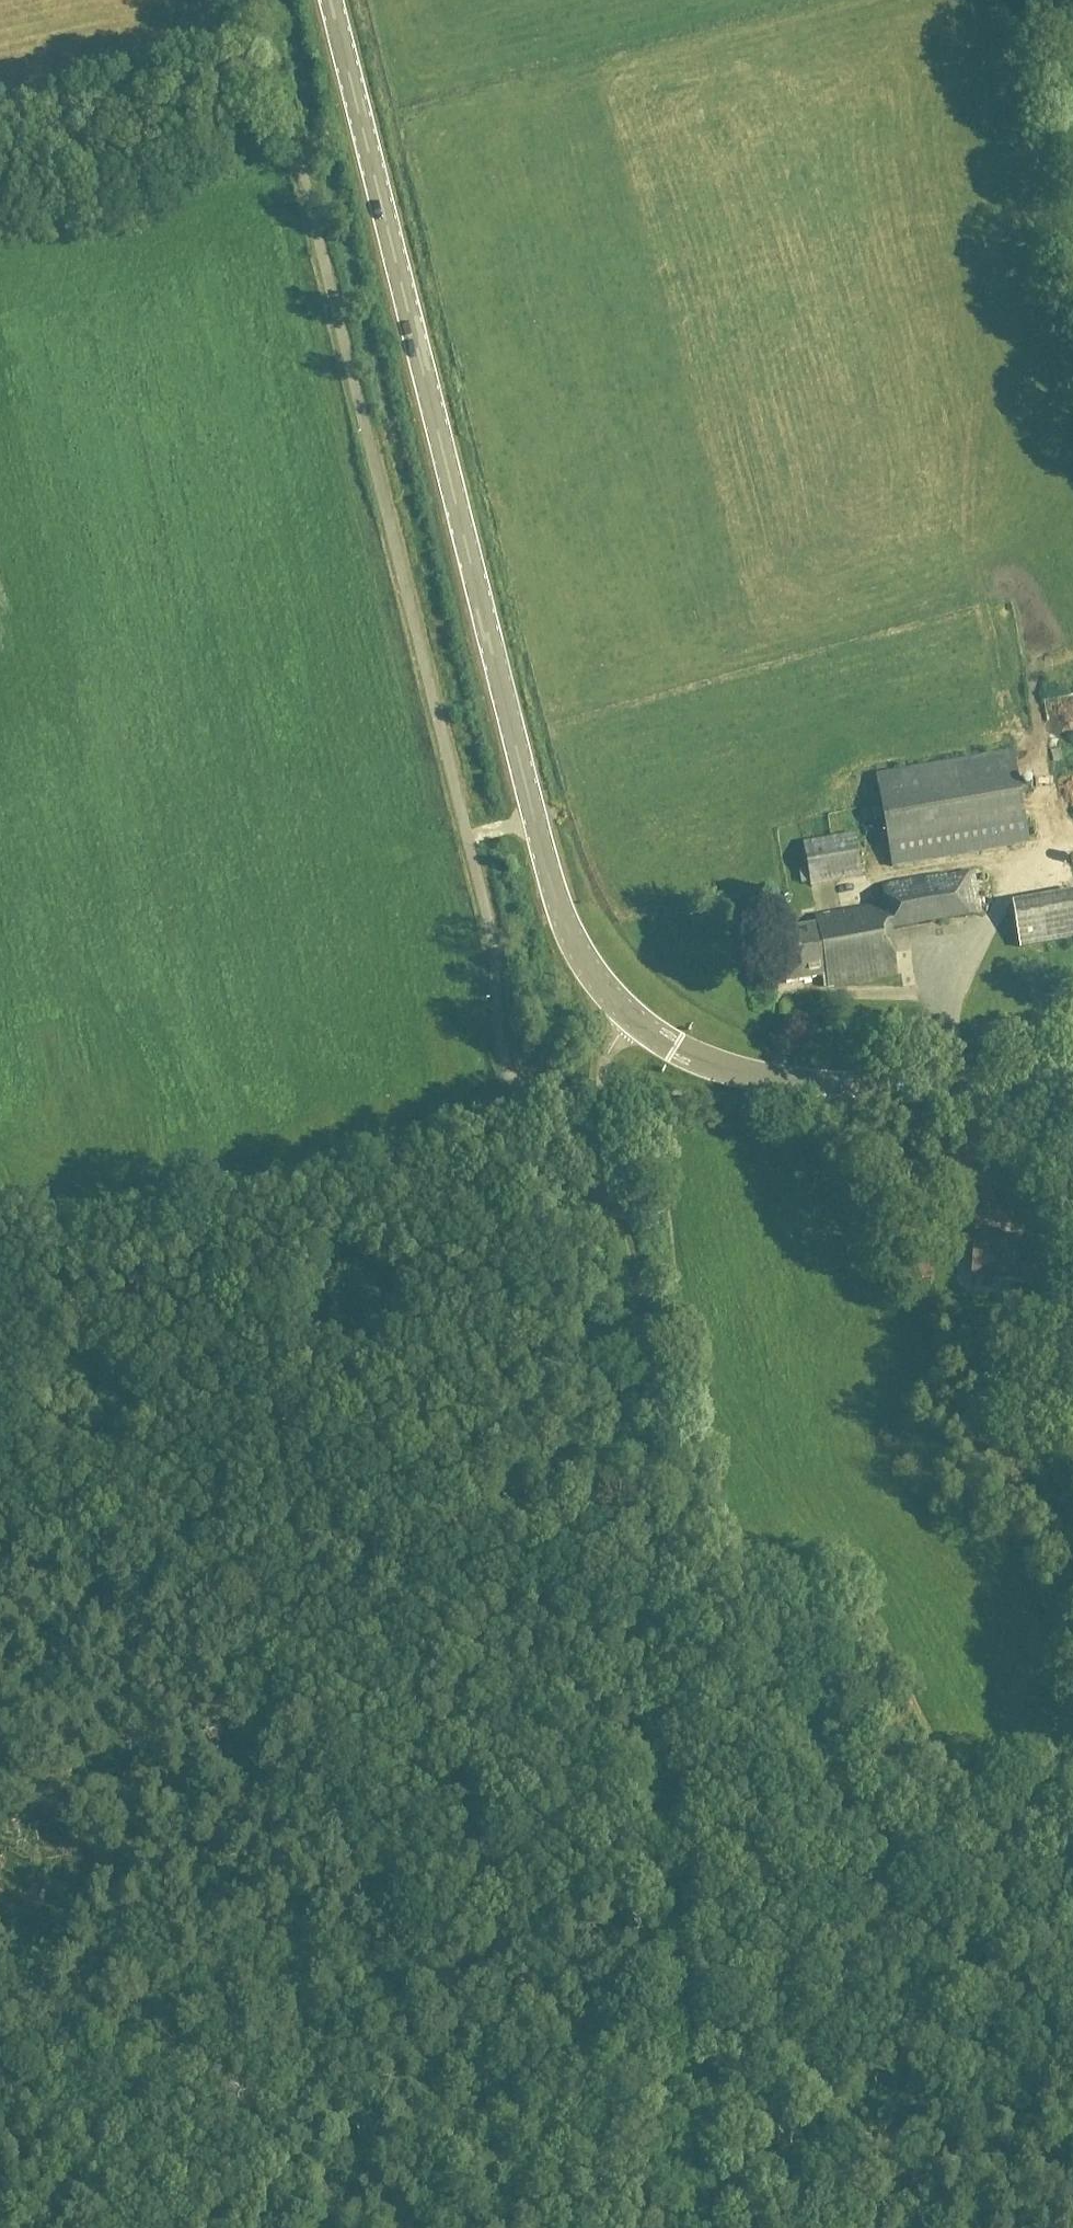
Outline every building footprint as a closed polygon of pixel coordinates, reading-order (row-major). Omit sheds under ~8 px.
[(1012,755),(967,763),(875,778),(891,869),(1028,846),(1012,755)] [(854,836),(802,846),(809,887),(862,878),(854,836)] [(777,934),(782,960),(786,986),(824,979),(825,989),(898,976),(890,933),(980,917),(972,874),(948,879),(947,876),(880,888),(884,907),(816,920),(817,927),(777,934)] [(1026,919),(1029,943),(1072,937),(1072,911),(1068,912),(1069,914),(1026,919)] [(975,1237),(973,1275),(1033,1278),(1035,1244),(1002,1243),(1002,1238),(975,1237)] [(1048,1323),(1032,1324),(1033,1335),(1049,1334),(1048,1323)]
